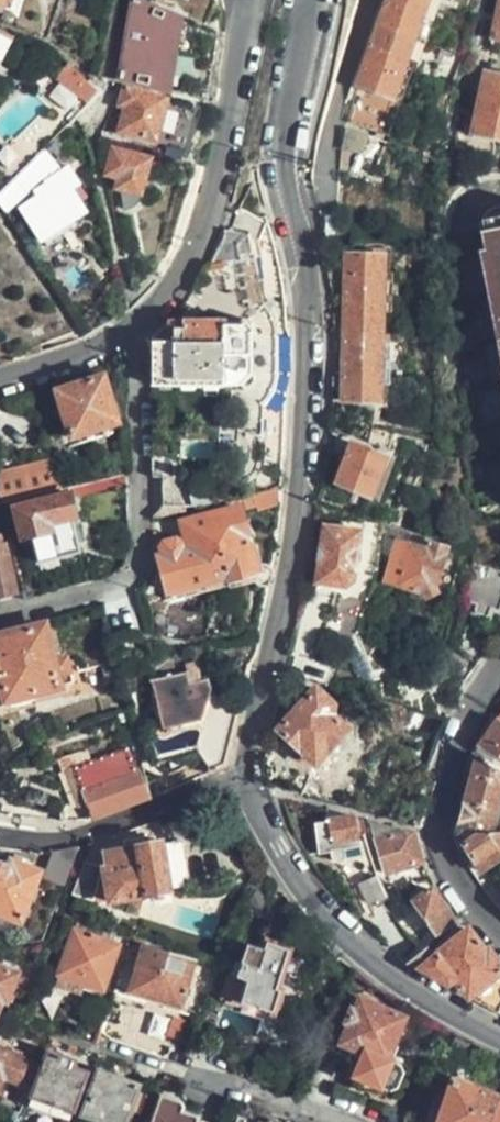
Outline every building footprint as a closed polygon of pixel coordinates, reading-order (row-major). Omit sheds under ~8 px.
[(179,17),(137,0),(131,0),(118,76),(166,90),(179,17)] [(425,0),(385,0),(356,85),(391,97),(425,0)] [(491,38),(499,39),(499,0),(491,38)] [(10,42),(13,37),(0,30),(0,38),(10,42)] [(51,80),(83,106),(95,90),(64,65),(51,80)] [(485,71),(471,132),(499,137),(499,74),(485,71)] [(166,96),(125,87),(119,106),(125,108),(119,131),(155,139),(166,96)] [(138,195),(148,159),(110,148),(104,175),(117,179),(115,188),(138,195)] [(84,213),(78,201),(84,197),(66,168),(43,181),(44,184),(34,191),(36,196),(18,208),(38,241),(84,213)] [(0,189),(0,209),(3,213),(23,191),(11,179),(0,189)] [(481,222),(499,325),(499,218),(481,222)] [(253,232),(227,230),(221,231),(220,246),(210,263),(241,259),(242,254),(254,252),(253,232)] [(377,399),(380,252),(344,252),(343,279),(342,365),(341,399),(377,399)] [(171,342),(149,342),(149,385),(239,385),(247,375),(250,334),(252,329),(253,326),(246,319),(241,318),(238,324),(176,324),(171,331),(171,342)] [(117,422),(101,376),(54,391),(70,438),(117,422)] [(368,496),(384,454),(350,442),(335,483),(368,496)] [(59,490),(51,463),(0,476),(0,505),(59,490)] [(216,502),(213,481),(192,486),(192,475),(160,476),(161,505),(196,506),(207,506),(216,502)] [(253,509),(282,502),(279,488),(250,495),(253,509)] [(76,554),(67,519),(72,517),(67,493),(12,508),(21,540),(29,538),(36,564),(76,554)] [(254,573),(237,508),(180,524),(185,551),(177,553),(176,547),(175,543),(171,541),(169,541),(162,544),(162,548),(163,557),(156,559),(165,592),(225,577),(225,581),(254,573)] [(359,561),(360,555),(357,546),(358,530),(322,525),(312,582),(341,586),(351,580),(352,571),(359,561)] [(433,588),(446,548),(429,543),(426,549),(396,541),(385,581),(424,594),(433,588)] [(3,546),(0,547),(0,598),(15,594),(3,546)] [(464,602),(476,606),(474,614),(486,617),(489,608),(499,611),(499,608),(499,564),(488,561),(488,558),(476,555),(464,602)] [(33,700),(32,694),(70,684),(65,658),(51,661),(43,628),(0,638),(0,706),(7,704),(8,708),(33,700)] [(182,671),(193,668),(192,662),(180,664),(182,671)] [(195,717),(206,687),(204,678),(196,679),(193,668),(182,671),(146,679),(156,727),(195,717)] [(32,694),(33,700),(36,712),(75,701),(70,684),(32,694)] [(344,732),(328,717),(331,706),(315,691),(278,730),(314,763),(344,732)] [(225,769),(240,709),(215,705),(207,710),(194,752),(207,776),(225,769)] [(444,718),(412,710),(405,730),(435,739),(444,718)] [(481,748),(499,760),(499,720),(481,748)] [(459,833),(499,831),(499,825),(499,769),(477,756),(459,833)] [(93,819),(147,799),(134,769),(80,789),(93,819)] [(29,801),(28,818),(59,821),(60,803),(29,801)] [(59,821),(83,822),(83,805),(60,803),(59,821)] [(361,826),(359,820),(312,808),(311,818),(302,818),(308,846),(321,844),(321,848),(325,853),(331,855),(336,853),(336,849),(335,841),(355,837),(353,827),(361,826)] [(382,874),(421,863),(410,832),(367,822),(382,874)] [(459,833),(480,871),(499,859),(499,831),(459,833)] [(163,866),(159,842),(136,846),(136,848),(103,854),(103,867),(101,867),(108,903),(167,892),(163,866)] [(42,878),(61,886),(75,848),(50,852),(42,878)] [(99,867),(83,860),(71,888),(87,896),(99,867)] [(38,873),(24,868),(11,862),(9,864),(0,861),(0,915),(14,920),(19,922),(38,873)] [(360,898),(383,889),(378,882),(373,867),(351,876),(360,898)] [(452,922),(429,891),(409,906),(433,936),(452,922)] [(14,920),(0,915),(0,932),(2,933),(10,930),(14,920)] [(103,986),(117,945),(96,938),(73,930),(60,973),(103,986)] [(499,967),(499,966),(488,952),(485,954),(467,931),(430,958),(423,947),(404,962),(444,984),(452,979),(467,997),(499,967)] [(272,986),(286,950),(264,942),(261,950),(245,944),(239,963),(233,960),(221,994),(268,1011),(276,987),(272,986)] [(179,1004),(192,961),(145,946),(131,990),(179,1004)] [(17,974),(0,967),(0,997),(7,999),(17,974)] [(337,1018),(329,1040),(362,1054),(359,1063),(355,1075),(396,1090),(407,1057),(389,1050),(403,1017),(375,1005),(359,998),(355,1009),(351,1008),(345,1022),(337,1018)] [(362,1054),(329,1040),(325,1051),(359,1063),(362,1054)] [(2,1073),(23,1082),(32,1063),(0,1048),(0,1078),(2,1073)] [(73,1108),(87,1070),(72,1065),(74,1059),(48,1050),(32,1095),(73,1108)] [(140,1083),(98,1069),(82,1112),(109,1121),(125,1121),(140,1083)] [(499,1096),(452,1079),(436,1121),(489,1121),(499,1096)] [(197,1121),(197,1116),(181,1109),(180,1103),(161,1095),(151,1121),(200,1121),(197,1121)] [(489,1121),(499,1121),(499,1096),(489,1121)]
